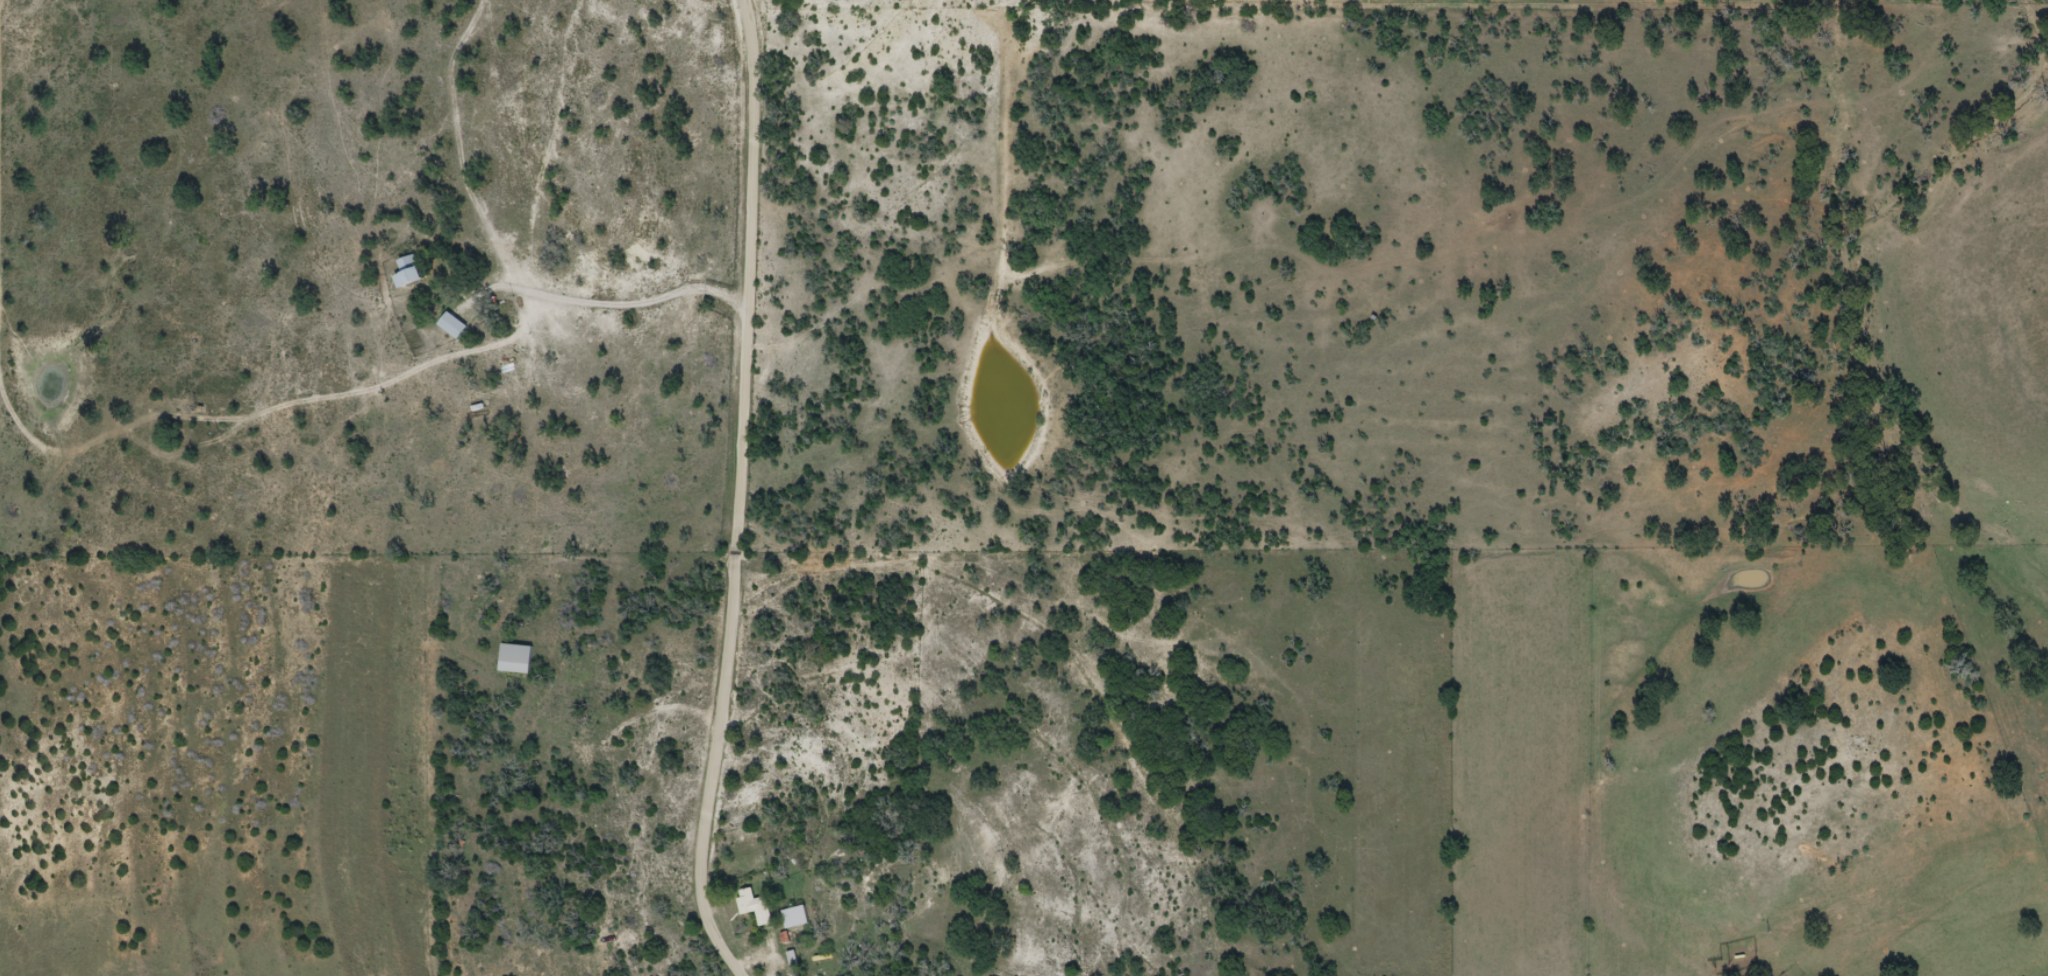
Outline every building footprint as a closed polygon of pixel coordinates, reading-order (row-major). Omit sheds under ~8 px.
[(401,258),(404,274),(397,276),(399,288),(428,282),(422,254),(401,258)] [(441,324),(461,340),(471,327),(451,311),(441,324)] [(534,674),(536,646),(502,644),(500,672),(534,674)] [(757,899),(755,888),(738,892),(744,916),(757,913),(761,927),(776,923),(769,896),(757,899)] [(784,911),(787,924),(808,919),(806,907),(784,911)]
